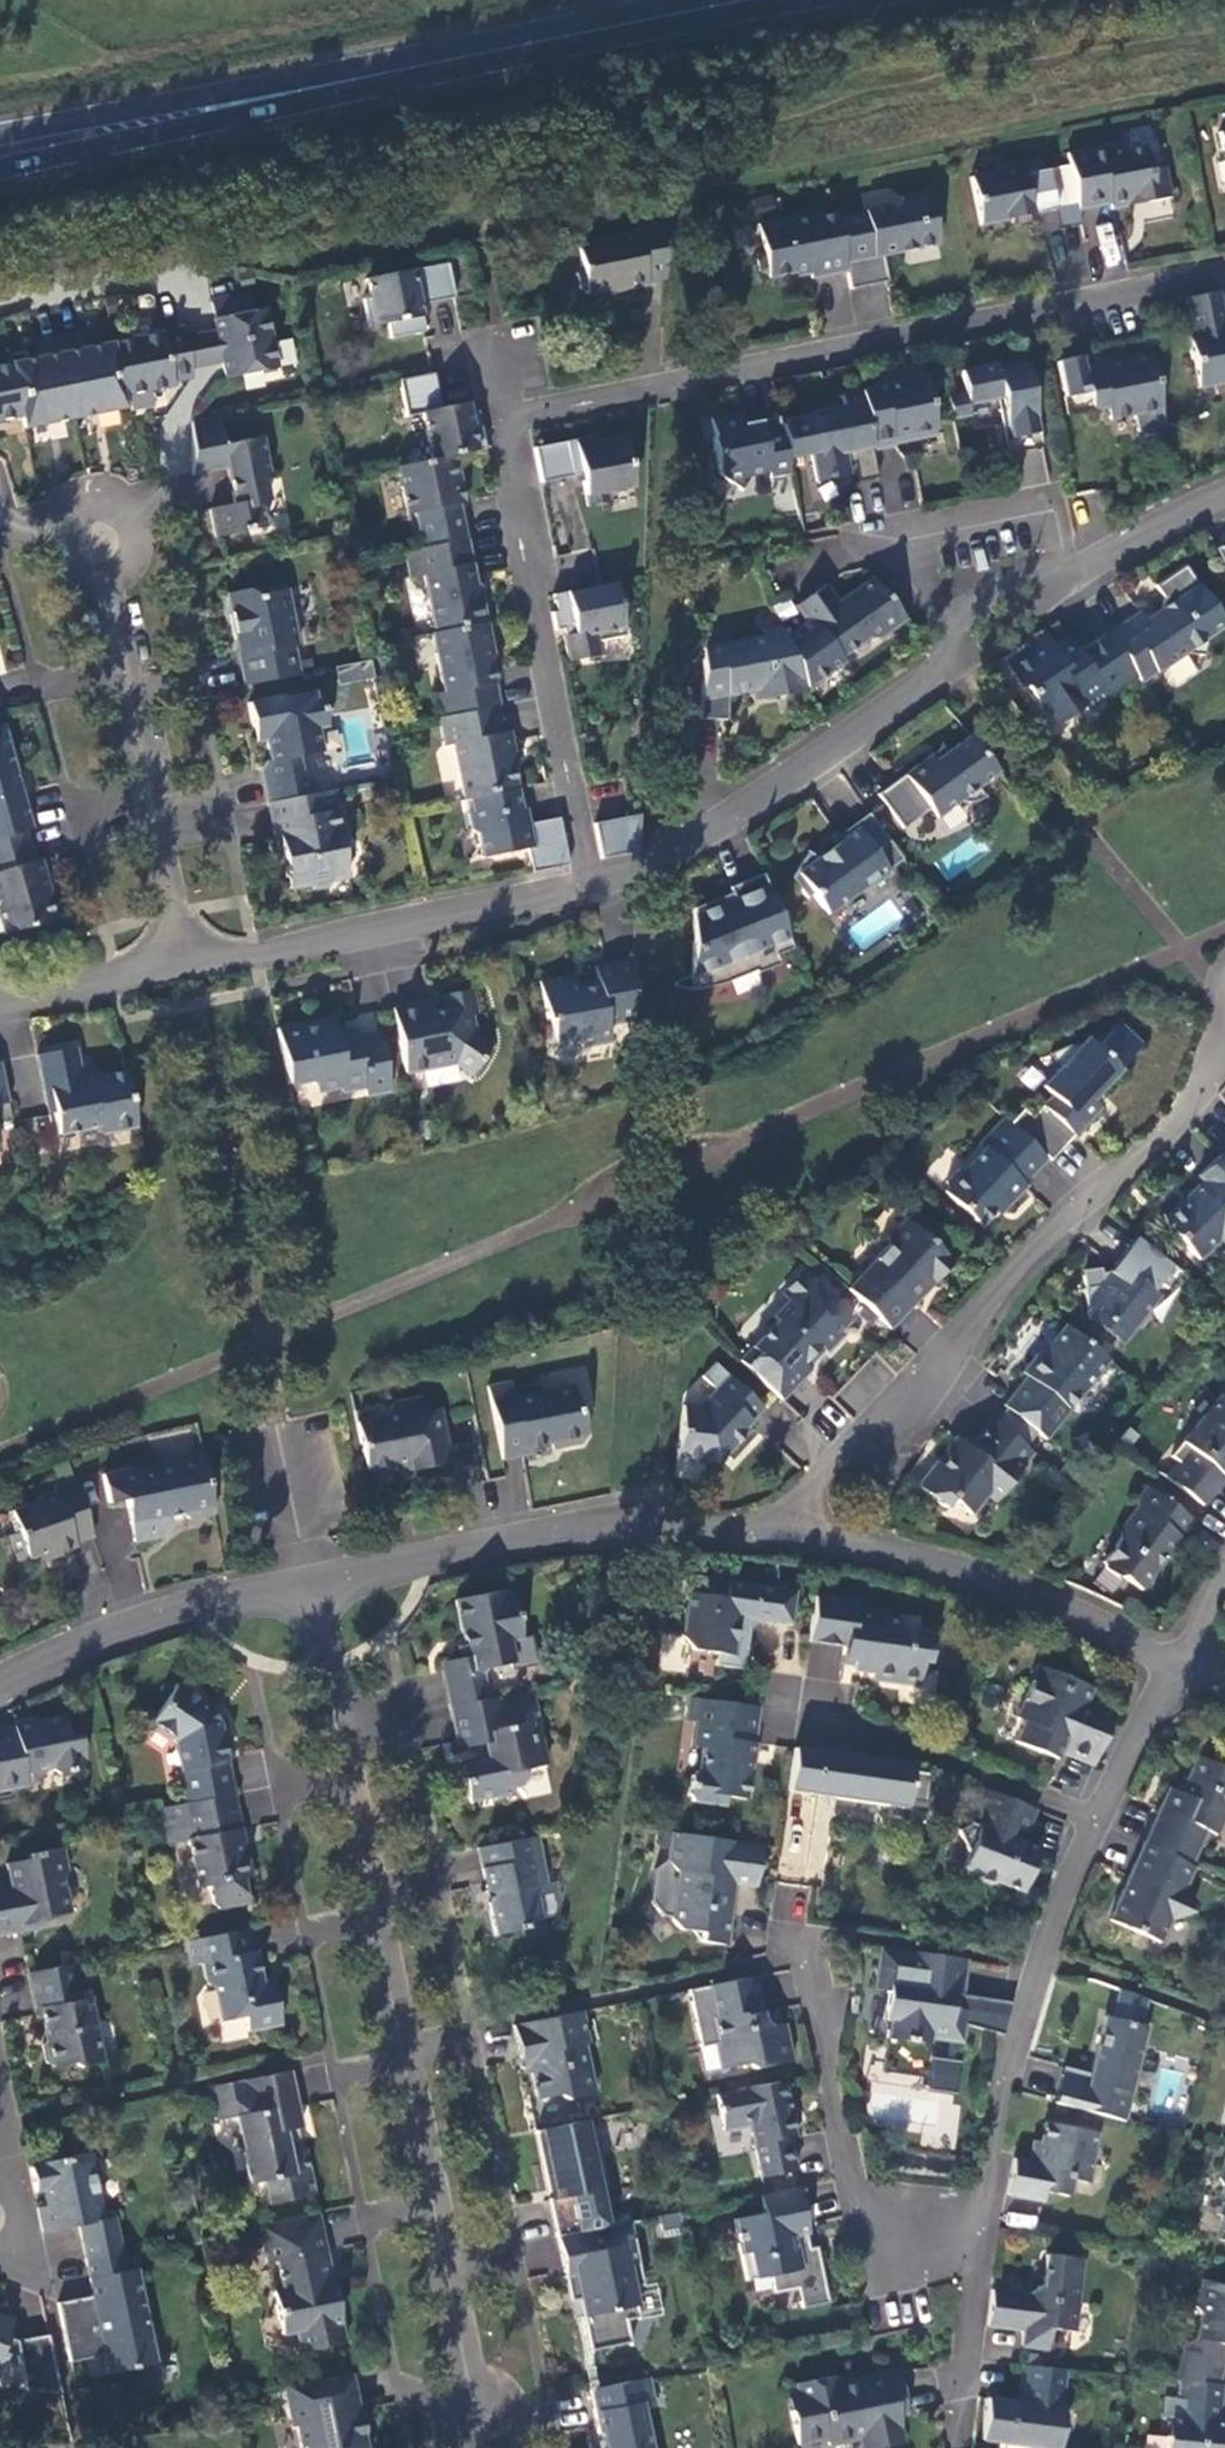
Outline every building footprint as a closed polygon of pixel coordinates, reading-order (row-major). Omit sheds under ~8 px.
[(1217,137),(1221,161),(1216,168),(1220,186),(1224,189),(1224,136),(1217,137)] [(1066,156),(1065,156),(1067,166),(1075,206),(1076,212),(1109,205),(1110,211),(1125,208),(1129,201),(1139,199),(1146,204),(1168,199),(1163,170),(1148,173),(1144,150),(1119,155),(1118,145),(1086,152),(1087,158),(1068,162),(1066,156)] [(969,177),(978,225),(1005,220),(1053,210),(1045,170),(1038,171),(1036,160),(1002,167),(1003,171),(969,177)] [(1067,166),(1045,170),(1053,210),(1075,206),(1067,166)] [(862,214),(833,219),(843,274),(846,289),(884,281),(879,255),(935,244),(931,223),(936,215),(928,209),(925,192),(900,197),(891,210),(884,206),(861,211),(862,214)] [(810,281),(843,274),(833,219),(832,216),(815,220),(814,215),(756,227),(760,252),(755,256),(758,274),(766,277),(766,280),(808,271),(810,281)] [(576,316),(607,306),(609,311),(632,306),(631,304),(650,299),(652,243),(621,249),(620,253),(563,267),(568,286),(562,296),(565,308),(576,316)] [(417,304),(454,297),(454,295),(446,262),(363,279),(367,297),(361,299),(367,327),(385,325),(389,339),(423,333),(417,304)] [(1224,383),(1224,327),(1223,328),(1216,323),(1214,314),(1219,307),(1216,293),(1183,299),(1190,335),(1185,336),(1190,360),(1200,368),(1204,387),(1224,383)] [(224,362),(227,380),(277,369),(264,309),(254,311),(250,294),(211,302),(218,332),(224,362)] [(112,345),(123,398),(174,387),(173,383),(194,379),(192,369),(186,339),(184,329),(161,334),(162,335),(112,345)] [(197,337),(186,339),(192,369),(203,367),(224,362),(218,332),(197,337)] [(58,340),(75,421),(126,410),(123,398),(112,345),(86,351),(82,335),(58,340)] [(58,340),(36,345),(40,361),(13,367),(24,419),(26,431),(75,421),(58,340)] [(1165,428),(1151,355),(1084,367),(1082,356),(1057,361),(1067,415),(1092,410),(1091,405),(1106,402),(1110,419),(1133,415),(1137,433),(1165,428)] [(1196,389),(1204,387),(1200,368),(1190,360),(1196,389)] [(1024,362),(1024,361),(960,373),(964,396),(966,407),(1000,400),(1003,412),(997,413),(1000,427),(994,428),(999,455),(1006,454),(1006,457),(1041,449),(1024,362)] [(24,419),(13,367),(0,369),(0,424),(24,419)] [(439,408),(432,373),(398,381),(406,416),(420,414),(430,460),(451,456),(484,449),(479,419),(470,421),(468,412),(466,403),(439,408)] [(923,381),(859,394),(871,452),(894,448),(892,440),(905,437),(906,443),(935,437),(923,381)] [(871,452),(859,394),(839,398),(842,409),(809,416),(814,442),(807,444),(815,484),(847,478),(845,466),(853,465),(857,484),(876,480),(871,452)] [(964,396),(946,400),(950,421),(968,417),(966,407),(964,396)] [(479,419),(477,410),(468,412),(470,421),(479,419)] [(768,482),(788,478),(777,419),(741,427),(739,415),(709,421),(712,439),(710,442),(717,477),(740,494),(751,477),(767,474),(768,482)] [(224,445),(219,417),(193,422),(193,476),(228,468),(236,504),(211,509),(217,538),(266,527),(263,509),(271,498),(266,481),(270,475),(262,438),(224,445)] [(594,436),(539,446),(534,447),(540,482),(580,475),(587,506),(608,501),(607,491),(632,485),(623,436),(596,441),(594,436)] [(451,456),(430,460),(393,469),(402,516),(411,515),(418,550),(461,541),(454,505),(449,488),(456,486),(451,456)] [(459,504),(456,486),(449,488),(454,505),(459,504)] [(478,597),(467,540),(461,541),(418,550),(403,553),(406,568),(421,565),(434,632),(486,621),(481,597),(478,597)] [(1138,614),(1106,636),(1136,678),(1140,685),(1141,684),(1136,677),(1150,668),(1155,675),(1183,656),(1202,658),(1208,640),(1224,628),(1184,568),(1154,588),(1162,600),(1159,619),(1147,627),(1138,614)] [(905,622),(870,580),(844,599),(848,604),(839,610),(824,587),(794,608),(806,625),(784,641),(806,692),(842,665),(838,660),(865,641),(877,641),(905,622)] [(552,611),(555,629),(572,626),(574,633),(564,635),(569,661),(600,654),(600,641),(625,635),(614,581),(553,593),(556,611),(552,611)] [(240,653),(248,685),(303,674),(296,649),(300,648),(288,593),(256,598),(248,592),(228,596),(238,641),(244,640),(247,651),(240,653)] [(488,621),(486,621),(434,632),(432,633),(444,692),(437,694),(442,717),(497,706),(500,705),(489,651),(494,650),(488,621)] [(767,700),(806,692),(784,641),(779,629),(763,633),(758,640),(727,646),(719,658),(713,659),(702,662),(699,722),(726,722),(727,699),(728,698),(752,693),(753,693),(754,687),(764,685),(767,700)] [(1029,650),(1025,645),(1001,662),(1021,690),(1022,689),(1038,712),(1044,708),(1055,725),(1082,707),(1085,713),(1136,678),(1106,636),(1106,635),(1076,655),(1069,644),(1055,654),(1045,639),(1029,650)] [(238,641),(240,653),(247,651),(244,640),(238,641)] [(719,658),(727,646),(702,651),(702,662),(713,659),(719,658)] [(334,664),(336,682),(374,679),(373,660),(334,664)] [(1141,684),(1155,675),(1150,668),(1136,677),(1141,684)] [(754,703),(767,700),(764,685),(754,687),(753,693),(752,693),(754,703)] [(263,768),(270,803),(316,793),(314,779),(305,780),(301,756),(321,752),(317,729),(329,727),(322,695),(315,697),(314,692),(249,704),(254,727),(265,725),(269,740),(272,761),(266,763),(263,768)] [(503,733),(497,706),(442,717),(439,718),(445,747),(454,746),(466,799),(469,799),(518,788),(506,733),(503,733)] [(258,742),(269,740),(265,725),(254,727),(258,742)] [(35,830),(24,794),(19,795),(10,764),(15,763),(7,732),(0,734),(0,841),(29,832),(35,830)] [(999,774),(969,738),(935,763),(931,757),(877,797),(903,831),(929,812),(936,821),(958,805),(960,805),(966,806),(969,805),(976,803),(981,802),(985,799),(978,790),(999,774)] [(19,795),(24,794),(15,763),(10,764),(19,795)] [(348,795),(345,787),(332,790),(334,798),(348,795)] [(526,823),(518,788),(469,799),(472,810),(467,812),(472,829),(478,834),(483,856),(529,848),(532,871),(569,864),(559,817),(526,823)] [(316,793),(270,803),(276,837),(281,837),(285,856),(289,854),(292,865),(287,867),(293,889),(310,885),(316,889),(332,886),(335,880),(350,878),(344,844),(348,838),(344,816),(336,810),(334,798),(332,790),(316,793)] [(601,856),(639,848),(640,814),(595,822),(601,856)] [(902,861),(868,816),(837,838),(841,842),(835,847),(816,861),(805,853),(804,854),(806,856),(790,880),(806,902),(812,897),(827,917),(848,901),(864,894),(873,889),(886,880),(890,877),(887,872),(902,861)] [(29,832),(0,841),(0,912),(7,935),(58,922),(46,883),(50,881),(44,861),(38,863),(29,832)] [(775,958),(793,951),(761,877),(727,890),(732,901),(717,907),(715,902),(692,911),(690,992),(697,992),(705,991),(714,989),(722,987),(724,986),(754,974),(755,976),(779,967),(775,958)] [(633,1017),(636,955),(596,965),(597,977),(600,984),(580,988),(579,980),(577,973),(541,981),(548,1017),(552,1017),(559,1044),(584,1039),(586,1044),(614,1038),(611,1022),(633,1017)] [(597,977),(579,980),(580,988),(600,984),(597,977)] [(431,1001),(394,1008),(407,1073),(457,1064),(474,1076),(493,1047),(476,1033),(473,1016),(480,1014),(475,989),(443,996),(443,1004),(444,1012),(433,1014),(432,1005),(431,1001)] [(443,1004),(432,1005),(433,1014),(444,1012),(443,1004)] [(329,1018),(278,1030),(291,1085),(310,1081),(319,1086),(342,1082),(346,1092),(367,1089),(370,1099),(392,1092),(380,1035),(348,1039),(339,1033),(337,1023),(329,1018)] [(1046,1158),(1050,1161),(1099,1108),(1096,1105),(1089,1098),(1098,1089),(1102,1088),(1105,1086),(1107,1083),(1107,1078),(1110,1076),(1113,1078),(1120,1070),(1118,1067),(1139,1044),(1116,1022),(1102,1036),(1093,1045),(1086,1042),(1082,1042),(1067,1046),(1049,1053),(1055,1069),(1040,1087),(1049,1095),(1029,1115),(1021,1108),(1008,1122),(1046,1158)] [(1093,1045),(1102,1036),(1095,1031),(1086,1042),(1093,1045)] [(113,1133),(139,1128),(127,1073),(107,1076),(99,1071),(92,1083),(82,1073),(78,1049),(56,1053),(56,1054),(39,1057),(45,1092),(52,1091),(61,1136),(104,1127),(113,1133)] [(13,1105),(6,1064),(0,1065),(0,1108),(13,1105)] [(99,1071),(82,1073),(92,1083),(99,1071)] [(1089,1098),(1096,1105),(1105,1096),(1098,1089),(1089,1098)] [(1023,1184),(1046,1158),(1008,1122),(1002,1117),(977,1143),(983,1147),(963,1169),(955,1170),(944,1181),(944,1190),(943,1192),(980,1226),(1004,1200),(1009,1203),(1025,1186),(1023,1184)] [(1220,1154),(1197,1177),(1202,1183),(1161,1222),(1199,1260),(1220,1241),(1224,1245),(1224,1159),(1220,1154)] [(847,1291),(889,1329),(924,1293),(921,1289),(929,1279),(934,1282),(953,1261),(906,1219),(889,1238),(887,1245),(847,1291)] [(1172,1266),(1137,1237),(1109,1273),(1102,1274),(1102,1280),(1098,1287),(1085,1288),(1088,1321),(1091,1322),(1102,1319),(1126,1339),(1159,1297),(1158,1284),(1172,1266)] [(739,1362),(781,1402),(810,1370),(807,1367),(815,1358),(812,1355),(819,1347),(826,1353),(843,1335),(840,1331),(852,1318),(802,1272),(781,1294),(787,1299),(772,1317),(776,1320),(752,1348),(757,1353),(746,1366),(740,1361),(739,1362)] [(1102,1319),(1091,1322),(1119,1344),(1126,1339),(1102,1319)] [(1109,1361),(1065,1325),(1044,1351),(1040,1349),(1022,1372),(1026,1375),(1003,1406),(1006,1407),(1037,1433),(1047,1439),(1070,1410),(1068,1407),(1077,1395),(1078,1386),(1092,1385),(1109,1361)] [(763,1410),(714,1364),(701,1377),(715,1390),(699,1409),(682,1407),(675,1460),(706,1464),(708,1458),(717,1459),(727,1447),(731,1451),(748,1433),(744,1428),(763,1410)] [(487,1388),(502,1461),(525,1458),(525,1451),(560,1444),(561,1449),(582,1445),(586,1437),(582,1413),(578,1413),(574,1388),(515,1400),(512,1383),(487,1388)] [(1204,1507),(1223,1482),(1224,1480),(1224,1396),(1223,1395),(1172,1456),(1181,1462),(1166,1479),(1204,1507)] [(423,1396),(412,1399),(413,1407),(424,1405),(423,1396)] [(387,1416),(358,1423),(367,1472),(397,1465),(411,1461),(413,1469),(454,1462),(442,1408),(433,1411),(432,1403),(424,1405),(413,1407),(412,1399),(395,1402),(387,1416)] [(1037,1433),(1006,1407),(994,1423),(1024,1447),(1037,1433)] [(994,1423),(992,1420),(970,1447),(956,1437),(946,1450),(948,1459),(943,1466),(936,1461),(917,1488),(946,1508),(952,1501),(971,1514),(987,1496),(996,1502),(1024,1464),(1022,1462),(1031,1452),(1024,1447),(994,1423)] [(192,1516),(217,1511),(204,1449),(169,1457),(168,1460),(104,1474),(110,1500),(128,1497),(137,1540),(167,1534),(173,1526),(172,1514),(183,1512),(192,1516)] [(1181,1462),(1172,1456),(1157,1472),(1166,1479),(1181,1462)] [(411,1461),(397,1465),(399,1474),(413,1469),(411,1461)] [(79,1543),(96,1537),(76,1480),(57,1487),(58,1492),(42,1498),(37,1504),(15,1512),(21,1533),(12,1537),(22,1562),(56,1551),(58,1554),(80,1547),(79,1543)] [(1192,1521),(1146,1488),(1136,1503),(1136,1507),(1119,1531),(1120,1538),(1103,1562),(1103,1569),(1115,1578),(1122,1576),(1141,1588),(1158,1566),(1157,1564),(1163,1556),(1167,1558),(1182,1539),(1180,1538),(1192,1521)] [(393,1520),(378,1523),(381,1539),(397,1538),(393,1520)] [(742,1584),(689,1576),(680,1638),(692,1652),(717,1655),(716,1667),(743,1670),(749,1628),(757,1623),(790,1626),(795,1592),(760,1587),(750,1595),(742,1584)] [(443,1663),(452,1705),(493,1697),(485,1672),(488,1666),(515,1660),(511,1640),(524,1636),(517,1606),(510,1607),(508,1596),(506,1589),(457,1599),(464,1635),(470,1633),(471,1642),(465,1643),(460,1646),(462,1656),(443,1663)] [(510,1607),(517,1606),(514,1594),(508,1596),(510,1607)] [(856,1604),(813,1597),(806,1642),(842,1648),(842,1656),(853,1659),(852,1668),(852,1672),(873,1675),(879,1675),(885,1683),(918,1688),(921,1664),(927,1664),(932,1634),(900,1629),(901,1622),(884,1619),(884,1613),(855,1609),(856,1604)] [(853,1659),(842,1656),(841,1665),(852,1668),(853,1659)] [(1057,1753),(1095,1768),(1114,1722),(1096,1715),(1099,1710),(1085,1704),(1091,1690),(1036,1668),(1016,1720),(1022,1722),(1015,1744),(1040,1755),(1045,1744),(1058,1750),(1057,1753)] [(873,1681),(885,1683),(879,1675),(873,1675),(873,1681)] [(566,1695),(565,1682),(547,1686),(550,1699),(566,1695)] [(181,1771),(188,1803),(237,1792),(221,1721),(211,1706),(177,1684),(153,1722),(155,1730),(169,1739),(176,1738),(183,1771),(181,1771)] [(493,1697),(452,1705),(461,1746),(486,1743),(489,1760),(470,1765),(472,1776),(468,1778),(473,1801),(508,1793),(507,1789),(554,1777),(553,1771),(560,1770),(558,1762),(580,1757),(573,1732),(567,1734),(564,1714),(571,1712),(566,1695),(550,1699),(547,1686),(493,1697)] [(699,1699),(687,1698),(684,1721),(695,1722),(699,1699)] [(699,1699),(695,1722),(690,1748),(702,1750),(699,1772),(696,1772),(689,1777),(686,1797),(690,1802),(722,1807),(725,1798),(746,1801),(760,1707),(699,1699)] [(1114,1722),(1116,1714),(1100,1708),(1099,1710),(1096,1715),(1114,1722)] [(0,1730),(0,1791),(31,1785),(29,1773),(53,1768),(64,1774),(83,1769),(88,1760),(84,1736),(72,1737),(68,1716),(0,1730)] [(924,1810),(930,1774),(911,1771),(912,1766),(791,1748),(785,1789),(905,1808),(924,1810)] [(1145,1845),(1188,1866),(1204,1833),(1209,1835),(1215,1838),(1224,1817),(1224,1771),(1197,1759),(1182,1795),(1170,1789),(1145,1845)] [(785,1794),(905,1812),(905,1808),(785,1789),(785,1794)] [(1023,1844),(1035,1811),(983,1790),(968,1827),(958,1831),(967,1854),(963,1868),(965,1876),(989,1887),(996,1884),(1022,1893),(1039,1851),(1023,1844)] [(188,1803),(182,1804),(200,1887),(210,1885),(214,1902),(221,1908),(251,1901),(247,1877),(254,1875),(249,1853),(243,1854),(238,1829),(245,1827),(237,1792),(188,1803)] [(243,1854),(249,1853),(245,1827),(238,1829),(243,1854)] [(760,1845),(671,1833),(667,1859),(654,1869),(650,1901),(661,1917),(672,1919),(672,1922),(678,1929),(699,1932),(698,1942),(725,1945),(730,1912),(719,1910),(723,1883),(755,1887),(760,1845)] [(1188,1866),(1194,1869),(1209,1835),(1204,1833),(1188,1866)] [(550,1884),(541,1836),(480,1848),(488,1893),(495,1891),(497,1903),(492,1903),(499,1934),(528,1927),(527,1923),(544,1918),(539,1893),(545,1884),(550,1884)] [(1188,1866),(1145,1845),(1121,1897),(1117,1905),(1110,1922),(1162,1944),(1171,1925),(1193,1914),(1185,1891),(1181,1881),(1188,1866)] [(27,1932),(26,1926),(50,1920),(49,1918),(74,1912),(69,1878),(71,1872),(67,1847),(31,1855),(31,1860),(11,1864),(15,1890),(0,1892),(0,1938),(27,1932)] [(1185,1891),(1194,1869),(1188,1866),(1181,1881),(1185,1891)] [(491,1904),(492,1903),(497,1903),(495,1891),(488,1893),(491,1904)] [(254,1949),(250,1928),(192,1940),(197,1963),(206,1962),(210,1981),(217,1987),(224,2020),(247,2016),(251,2029),(285,2023),(278,1991),(267,1993),(264,1980),(258,1949),(254,1949)] [(192,1940),(186,1942),(191,1964),(197,1963),(192,1940)] [(905,1951),(879,1947),(876,1966),(901,1970),(905,1951)] [(962,2044),(963,2032),(966,2012),(951,2010),(953,1997),(962,1997),(967,1960),(905,1951),(901,1970),(876,1966),(873,1991),(887,1994),(882,2022),(886,2022),(885,2039),(902,2042),(901,2044),(911,2046),(912,2044),(927,2046),(928,2040),(962,2044)] [(80,1963),(31,1973),(39,2010),(44,2008),(50,2039),(46,2045),(50,2063),(56,2066),(76,2063),(82,2067),(106,2061),(94,1996),(84,1998),(80,1963)] [(761,2014),(754,1977),(687,1991),(699,2049),(714,2045),(719,2070),(745,2064),(752,2070),(791,2061),(782,2024),(775,2025),(770,2027),(760,2021),(759,2014),(761,2014)] [(275,1978),(264,1980),(267,1993),(278,1991),(275,1978)] [(1142,2027),(1150,2001),(1119,1990),(1112,2019),(1127,2023),(1142,2027)] [(770,2027),(775,2025),(772,2012),(761,2014),(759,2014),(760,2021),(770,2027)] [(559,2018),(512,2028),(519,2059),(533,2056),(535,2064),(530,2072),(535,2099),(556,2094),(564,2099),(592,2094),(583,2044),(586,2043),(580,2013),(559,2018)] [(1055,2105),(1126,2123),(1134,2094),(1125,2091),(1133,2067),(1138,2068),(1146,2036),(1131,2032),(1127,2023),(1112,2019),(1108,2018),(1091,2075),(1085,2073),(1083,2080),(1063,2075),(1055,2105)] [(1131,2032),(1146,2036),(1148,2029),(1142,2027),(1127,2023),(1131,2032)] [(533,2056),(519,2059),(520,2067),(530,2072),(535,2064),(533,2056)] [(1065,2068),(1063,2075),(1083,2080),(1085,2073),(1065,2068)] [(295,2070),(214,2088),(216,2100),(236,2097),(240,2115),(254,2181),(270,2180),(274,2202),(320,2193),(311,2150),(293,2152),(291,2141),(289,2130),(300,2127),(303,2127),(305,2123),(295,2070)] [(782,2080),(713,2095),(720,2130),(748,2125),(759,2177),(794,2170),(787,2137),(793,2136),(788,2108),(784,2110),(783,2100),(787,2099),(782,2080)] [(236,2097),(216,2100),(221,2119),(240,2115),(236,2097)] [(548,2200),(555,2237),(611,2226),(597,2156),(592,2157),(584,2121),(534,2131),(546,2193),(552,2192),(554,2198),(548,2200)] [(1013,2159),(1007,2194),(1042,2202),(1044,2194),(1066,2197),(1071,2181),(1088,2185),(1096,2134),(1045,2124),(1041,2144),(1034,2142),(1030,2163),(1013,2159)] [(302,2139),(300,2127),(289,2130),(291,2141),(302,2139)] [(950,2176),(951,2156),(906,2152),(904,2172),(950,2176)] [(83,2226),(92,2260),(107,2257),(126,2253),(120,2218),(107,2219),(93,2154),(43,2165),(44,2167),(35,2169),(40,2192),(49,2190),(51,2206),(43,2209),(48,2233),(83,2226)] [(799,2188),(760,2195),(763,2215),(734,2221),(745,2281),(768,2278),(772,2295),(797,2291),(801,2309),(827,2304),(816,2247),(800,2250),(799,2237),(808,2234),(799,2188)] [(325,2213),(265,2225),(268,2244),(279,2242),(282,2260),(288,2288),(278,2290),(287,2334),(303,2331),(307,2350),(349,2342),(337,2277),(331,2278),(325,2251),(331,2249),(325,2213)] [(611,2226),(555,2237),(569,2301),(577,2299),(581,2314),(589,2351),(628,2343),(629,2347),(630,2346),(625,2320),(636,2317),(637,2320),(639,2320),(631,2286),(640,2283),(641,2286),(643,2286),(634,2238),(632,2239),(628,2222),(611,2226)] [(279,2242),(268,2244),(272,2261),(282,2260),(279,2242)] [(62,2303),(73,2362),(110,2355),(114,2371),(161,2364),(141,2268),(130,2270),(126,2253),(107,2257),(110,2275),(94,2278),(98,2296),(62,2303)] [(1028,2295),(992,2290),(987,2326),(1024,2332),(1022,2347),(1047,2350),(1050,2330),(1074,2333),(1083,2261),(1048,2256),(1042,2287),(1038,2287),(1028,2295)] [(92,2260),(94,2278),(110,2275),(107,2257),(92,2260)] [(272,2261),(278,2290),(288,2288),(282,2260),(272,2261)] [(1177,2382),(1218,2385),(1224,2361),(1224,2286),(1202,2282),(1195,2307),(1200,2317),(1194,2339),(1183,2346),(1174,2382),(1177,2382)] [(577,2299),(569,2301),(573,2315),(581,2314),(577,2299)] [(65,2394),(53,2334),(22,2341),(12,2337),(17,2321),(0,2315),(0,2366),(2,2367),(19,2374),(32,2375),(31,2380),(65,2394)] [(1066,2371),(1023,2367),(1019,2404),(987,2399),(982,2441),(1032,2447),(1059,2447),(1064,2409),(1067,2410),(1070,2391),(1064,2391),(1066,2371)] [(289,2386),(299,2425),(302,2424),(307,2446),(311,2446),(312,2447),(372,2447),(369,2432),(362,2433),(359,2412),(365,2410),(357,2371),(289,2386)] [(792,2412),(799,2446),(828,2440),(829,2446),(860,2440),(861,2447),(884,2447),(904,2444),(899,2417),(908,2415),(899,2371),(865,2378),(864,2378),(858,2387),(842,2391),(839,2376),(796,2385),(798,2391),(801,2410),(792,2412)] [(588,2391),(597,2435),(601,2434),(604,2447),(651,2447),(644,2410),(642,2403),(653,2401),(649,2379),(588,2391)] [(1220,2421),(1222,2386),(1218,2385),(1177,2382),(1175,2401),(1164,2400),(1161,2420),(1177,2421),(1176,2439),(1166,2438),(1165,2447),(1224,2447),(1224,2421),(1220,2421)] [(788,2393),(792,2412),(801,2410),(798,2391),(788,2393)] [(653,2401),(642,2403),(644,2410),(655,2408),(653,2401)] [(369,2432),(365,2410),(359,2412),(362,2433),(369,2432)]
